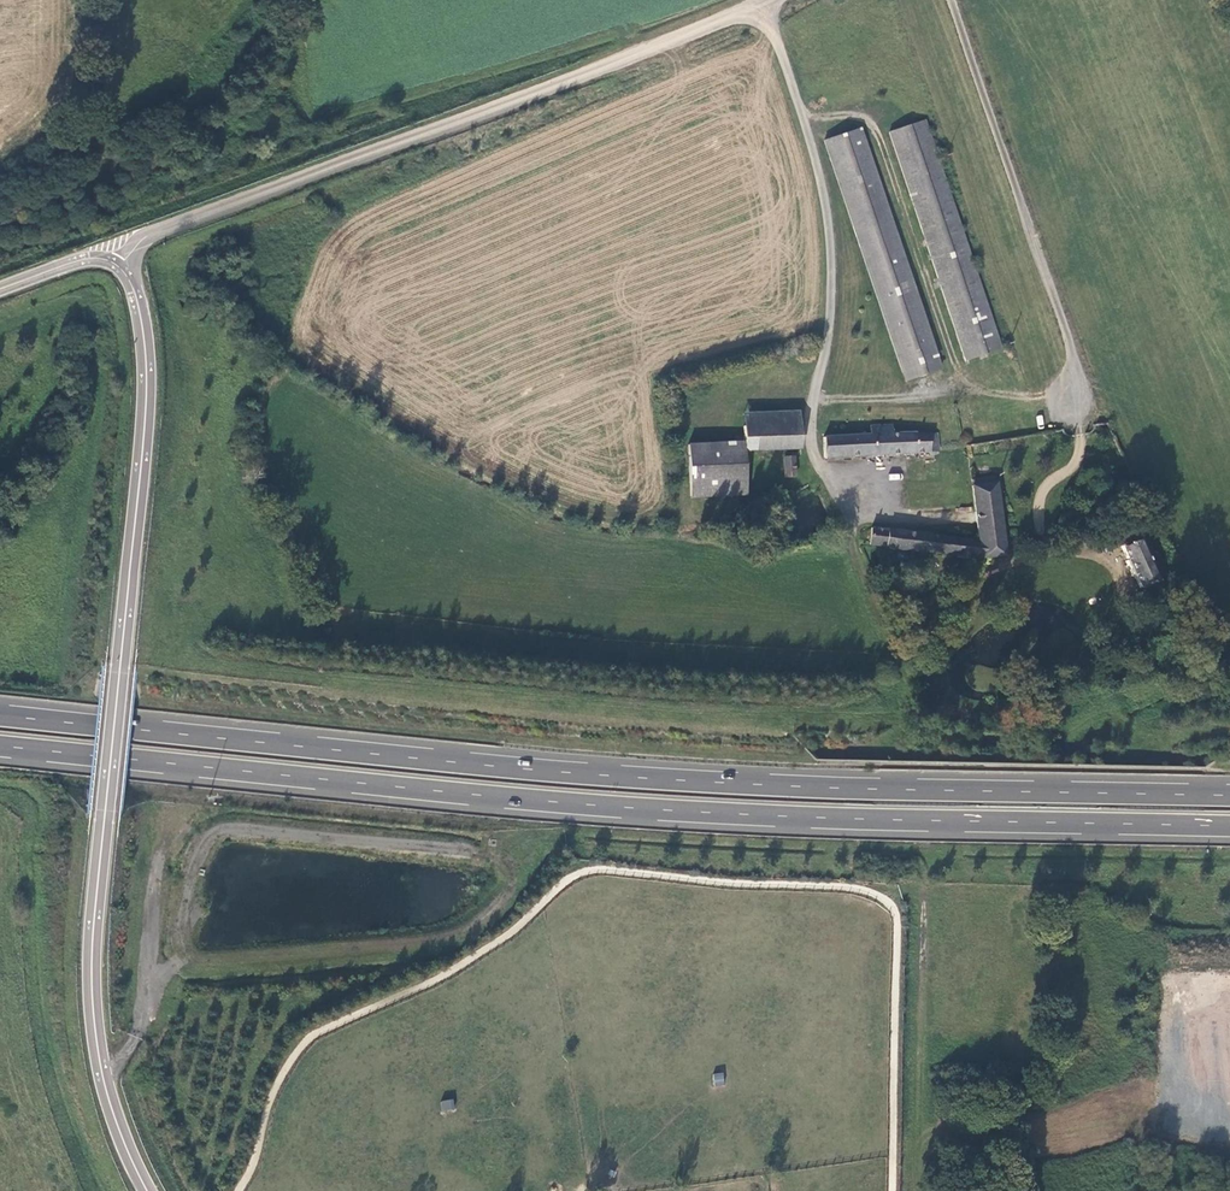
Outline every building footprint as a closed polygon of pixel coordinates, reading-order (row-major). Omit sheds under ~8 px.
[(967,361),(1002,349),(924,121),(889,133),(967,361)] [(940,370),(860,130),(826,141),(905,381),(940,370)] [(741,414),(742,426),(798,424),(798,413),(741,414)] [(798,424),(742,426),(742,450),(799,448),(798,424)] [(870,435),(823,437),(824,457),(938,451),(938,447),(936,433),(915,435),(913,433),(891,434),(891,425),(870,426),(870,435)] [(687,452),(690,496),(743,494),(741,449),(687,452)] [(784,455),(784,477),(797,477),(797,455),(784,455)] [(971,479),(972,486),(993,483),(991,476),(971,479)] [(972,486),(970,486),(977,542),(980,558),(1005,554),(994,483),(993,483),(972,486)] [(1134,574),(1140,586),(1156,579),(1137,539),(1154,532),(1149,521),(1136,527),(1138,531),(1129,535),(1132,542),(1121,546),(1127,560),(1126,560),(1132,575),(1134,574)] [(925,553),(955,555),(955,557),(970,559),(970,557),(980,558),(977,542),(871,528),(868,546),(887,547),(892,550),(925,553)] [(1177,584),(1178,584),(1173,573),(1169,574),(1171,578),(1167,580),(1169,583),(1172,582),(1174,586),(1177,584)] [(1155,611),(1147,616),(1155,631),(1163,626),(1155,611)] [(723,1076),(711,1077),(712,1086),(723,1086),(723,1076)] [(453,1102),(441,1103),(442,1112),(453,1112),(453,1102)]
